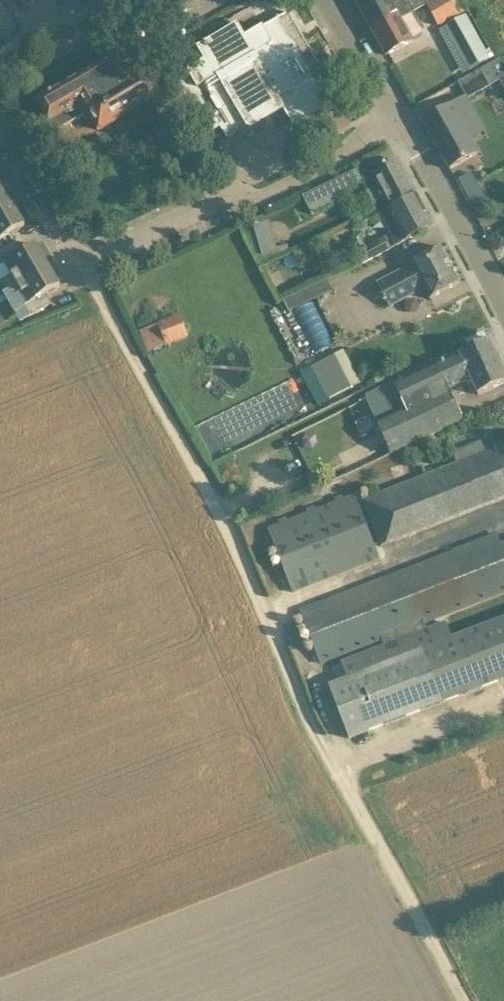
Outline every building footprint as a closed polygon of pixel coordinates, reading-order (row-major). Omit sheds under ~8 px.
[(429,5),(427,3),(426,0),(355,0),(369,24),(384,16),(380,9),(392,2),(396,8),(409,1),(415,12),(426,6),(429,5)] [(429,5),(426,6),(439,28),(453,21),(442,0),(432,0),(427,3),(429,5)] [(453,21),(467,13),(460,0),(442,0),(453,21)] [(384,16),(369,24),(386,55),(413,41),(401,20),(415,12),(409,1),(396,8),(392,2),(380,9),(384,16)] [(466,16),(444,28),(468,72),(490,60),(466,16)] [(329,104),(278,19),(264,28),(263,27),(246,37),(238,24),(197,48),(205,61),(188,72),(191,77),(179,84),(223,160),(235,153),(228,139),(248,128),(248,129),(250,128),(249,127),(282,107),(293,125),(291,127),(291,128),(332,104),(331,102),(329,104)] [(100,130),(151,100),(140,80),(134,84),(118,57),(38,104),(56,133),(90,113),(100,130)] [(458,82),(468,100),(500,81),(503,88),(503,66),(500,59),(458,82)] [(478,153),(470,140),(485,132),(467,99),(452,107),(451,105),(423,121),(450,169),(478,153)] [(373,203),(385,197),(391,208),(417,195),(399,160),(386,167),(386,165),(383,166),(384,168),(373,174),(379,186),(367,192),(373,203)] [(357,170),(356,171),(303,197),(313,215),(340,202),(337,196),(364,183),(357,170)] [(476,204),(489,198),(476,171),(463,177),(476,204)] [(13,204),(2,185),(0,186),(0,212),(13,204)] [(405,241),(416,236),(434,226),(417,195),(391,208),(379,214),(395,247),(405,241)] [(17,243),(12,234),(25,226),(13,204),(0,212),(0,253),(17,243)] [(359,220),(363,226),(376,220),(372,213),(359,220)] [(260,226),(267,254),(283,250),(275,222),(260,226)] [(391,250),(385,238),(368,247),(374,259),(391,250)] [(309,242),(293,251),(300,264),(316,255),(309,242)] [(10,287),(48,265),(37,245),(23,253),(17,243),(0,253),(0,263),(1,265),(5,263),(12,274),(5,279),(10,287)] [(441,247),(423,257),(410,263),(376,281),(390,308),(423,291),(429,301),(460,284),(441,247)] [(48,265),(10,287),(15,296),(22,292),(29,303),(25,305),(31,316),(52,304),(47,294),(60,286),(48,265)] [(335,291),(329,279),(291,298),(296,310),(335,291)] [(314,304),(295,313),(314,352),(332,343),(314,304)] [(188,337),(180,315),(158,324),(139,331),(148,353),(188,337)] [(442,363),(439,365),(449,389),(471,379),(479,395),(503,384),(503,372),(490,341),(460,354),(461,355),(442,363)] [(351,387),(335,356),(302,373),(318,405),(352,388),(351,387)] [(463,420),(449,389),(439,365),(384,391),(386,395),(368,403),(391,453),(445,428),(463,420)] [(489,451),(485,441),(453,454),(456,464),(363,500),(381,547),(503,499),(503,445),(489,451)] [(293,594),(380,559),(354,493),(267,527),(293,594)] [(501,545),(497,534),(451,552),(303,608),(323,662),(382,640),(384,646),(341,662),(348,679),(330,686),(350,738),(503,679),(503,619),(453,639),(446,623),(428,630),(426,624),(503,593),(503,544),(501,545)]
